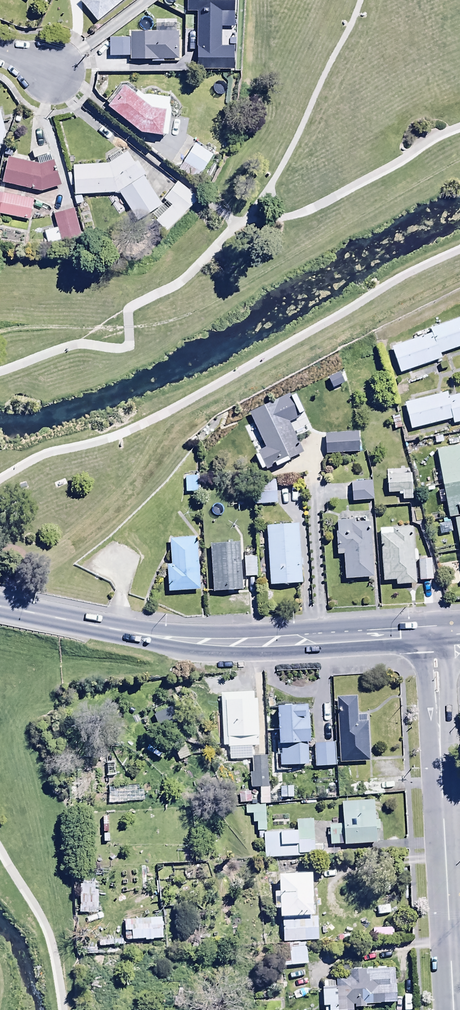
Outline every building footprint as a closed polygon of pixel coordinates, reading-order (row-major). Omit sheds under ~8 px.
[(97,23),(126,0),(82,0),(80,2),(97,23)] [(178,63),(179,34),(130,34),(129,62),(178,63)] [(209,53),(209,74),(236,74),(236,58),(225,58),(225,54),(209,53)] [(168,139),(171,101),(142,99),(136,95),(134,97),(123,89),(121,92),(118,90),(105,106),(109,109),(108,110),(140,136),(162,139),(168,139)] [(203,136),(200,143),(215,150),(219,142),(203,136)] [(195,146),(178,172),(197,184),(203,175),(205,177),(216,160),(195,146)] [(73,168),(75,197),(119,195),(138,222),(161,207),(127,155),(123,158),(119,152),(108,160),(110,164),(108,166),(73,168)] [(36,160),(38,167),(7,159),(1,184),(39,193),(61,187),(54,163),(52,163),(50,156),(36,160)] [(165,236),(198,201),(178,184),(164,202),(165,203),(152,218),(157,223),(155,226),(165,236)] [(28,223),(33,202),(18,199),(20,189),(0,185),(0,217),(28,223)] [(82,241),(73,210),(52,215),(56,230),(44,234),(48,247),(59,244),(60,247),(82,241)] [(430,332),(431,335),(390,350),(399,376),(442,361),(440,357),(459,350),(459,321),(430,332)] [(327,377),(334,392),(346,387),(340,372),(327,377)] [(452,422),(453,426),(459,425),(459,397),(448,400),(446,395),(404,405),(411,432),(452,422)] [(259,438),(256,440),(270,468),(270,481),(287,480),(287,464),(303,455),(279,403),(250,417),(259,438)] [(324,435),(325,456),(358,455),(358,434),(324,435)] [(459,519),(459,449),(437,453),(449,521),(454,520),(459,519)] [(386,462),(388,496),(401,495),(402,502),(412,501),(411,476),(398,477),(397,461),(386,462)] [(199,480),(185,480),(185,497),(200,497),(199,480)] [(254,508),(276,507),(275,483),(253,484),(254,508)] [(352,483),(352,504),(373,504),(373,483),(352,483)] [(373,582),(369,525),(354,526),(354,522),(335,523),(337,559),(343,558),(344,584),(373,582)] [(267,529),(270,588),(301,587),(298,527),(267,529)] [(416,587),(413,530),(381,532),(384,585),(396,584),(397,588),(416,587)] [(200,593),(197,540),(169,542),(171,568),(166,568),(168,596),(200,593)] [(239,544),(211,546),(213,594),(242,592),(239,544)] [(244,558),(245,580),(256,579),(255,557),(244,558)] [(431,560),(418,561),(419,583),(431,583),(431,560)] [(338,699),(339,764),(369,764),(368,716),(358,716),(357,698),(338,699)] [(240,704),(222,704),(224,750),(240,750),(240,753),(259,752),(257,704),(254,704),(254,699),(240,700),(240,704)] [(306,710),(278,711),(279,750),(277,750),(277,757),(279,757),(280,769),(307,768),(306,746),(309,746),(309,721),(306,721),(306,710)] [(173,746),(181,763),(190,758),(182,742),(173,746)] [(315,770),(336,769),(335,744),(314,745),(315,770)] [(266,757),(253,757),(253,773),(250,773),(250,790),(259,790),(259,806),(270,806),(270,777),(266,777),(266,757)] [(385,782),(362,784),(363,798),(386,797),(385,782)] [(280,788),(280,800),(293,800),(293,788),(280,788)] [(238,794),(239,805),(252,804),(251,793),(238,794)] [(374,803),(342,804),(343,827),(330,827),(331,849),(376,846),(375,833),(380,832),(379,822),(375,822),(374,803)] [(264,862),(315,859),(313,822),(297,822),(297,834),(266,836),(265,807),(246,808),(246,816),(253,816),(253,826),(257,825),(258,841),(264,841),(264,862)] [(313,920),(312,880),(279,881),(279,897),(276,897),(276,915),(282,914),(283,945),(318,945),(318,920),(313,920)] [(80,887),(80,916),(98,916),(98,887),(80,887)] [(162,921),(124,922),(126,943),(145,943),(146,945),(153,944),(153,942),(163,942),(162,921)] [(281,948),(282,968),(308,967),(307,947),(281,948)] [(395,970),(345,973),(345,982),(338,982),(338,986),(323,986),(324,1009),(367,1009),(396,1008),(395,970)]
